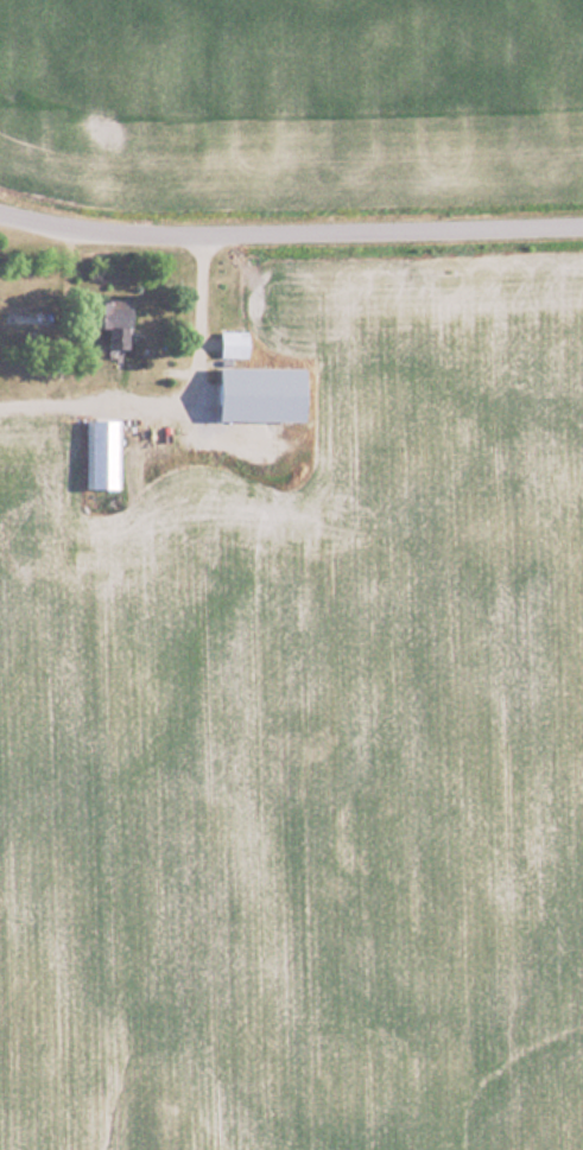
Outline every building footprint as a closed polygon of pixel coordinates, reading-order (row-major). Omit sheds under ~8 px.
[(101,302),(101,332),(111,332),(111,349),(137,349),(137,302),(101,302)] [(222,357),(251,357),(251,330),(222,330),(222,357)] [(314,369),(229,368),(228,420),(314,421),(314,369)] [(123,418),(88,418),(88,487),(123,487),(123,418)]
